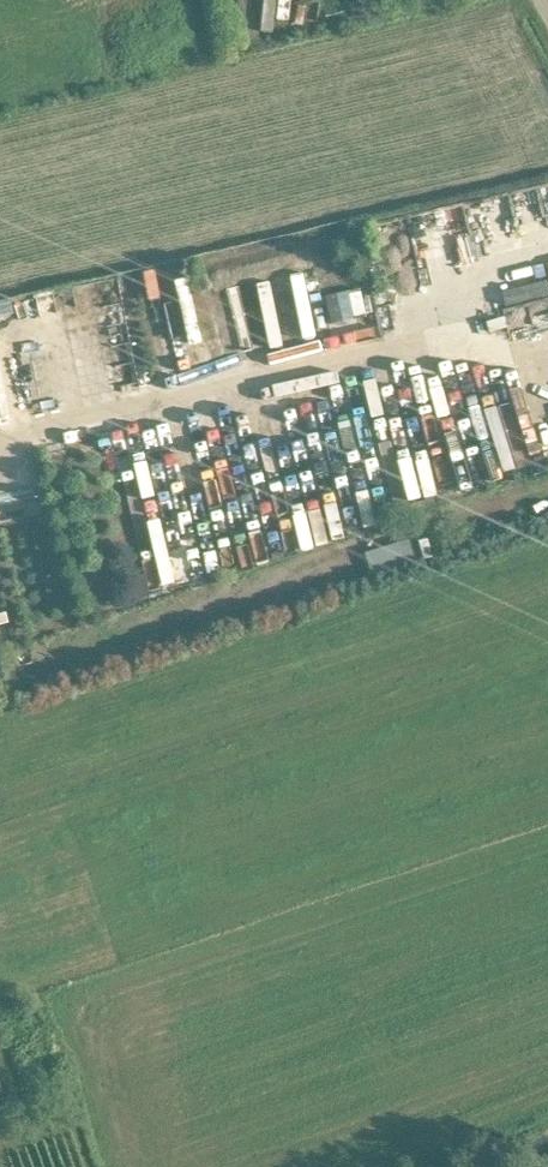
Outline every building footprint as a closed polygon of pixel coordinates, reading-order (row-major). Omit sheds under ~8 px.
[(297,556),(292,524),(263,529),(269,561),(297,556)] [(416,538),(372,548),(377,572),(421,562),(416,538)]
